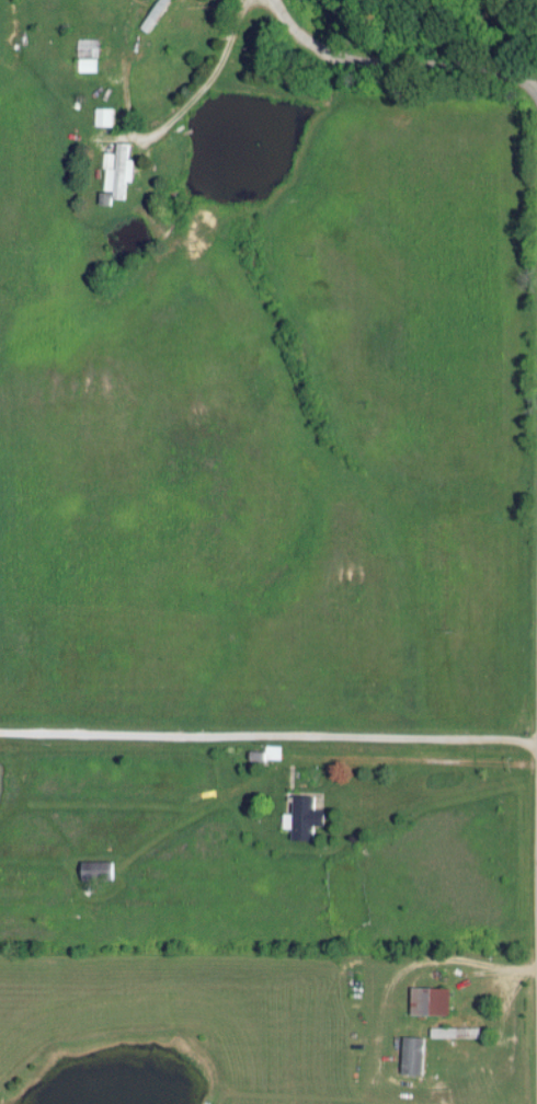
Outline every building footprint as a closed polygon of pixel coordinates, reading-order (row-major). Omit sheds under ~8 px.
[(170,0),(159,0),(144,28),(153,33),(170,0)] [(80,71),(100,71),(99,56),(102,56),(101,38),(79,38),(80,71)] [(116,125),(116,107),(97,108),(98,126),(116,125)] [(130,143),(117,142),(116,153),(104,152),(102,168),(106,169),(104,189),(114,190),(113,197),(124,199),(126,180),(134,181),(136,159),(128,158),(130,143)] [(290,838),(310,839),(310,824),(322,824),(323,808),(312,808),(312,794),(292,794),(291,812),(283,812),(282,827),(290,827),(290,838)] [(407,1013),(447,1014),(448,987),(408,985),(407,1013)] [(428,1036),(453,1037),(453,1027),(429,1026),(428,1036)] [(420,1036),(399,1035),(398,1072),(419,1073),(420,1036)]
